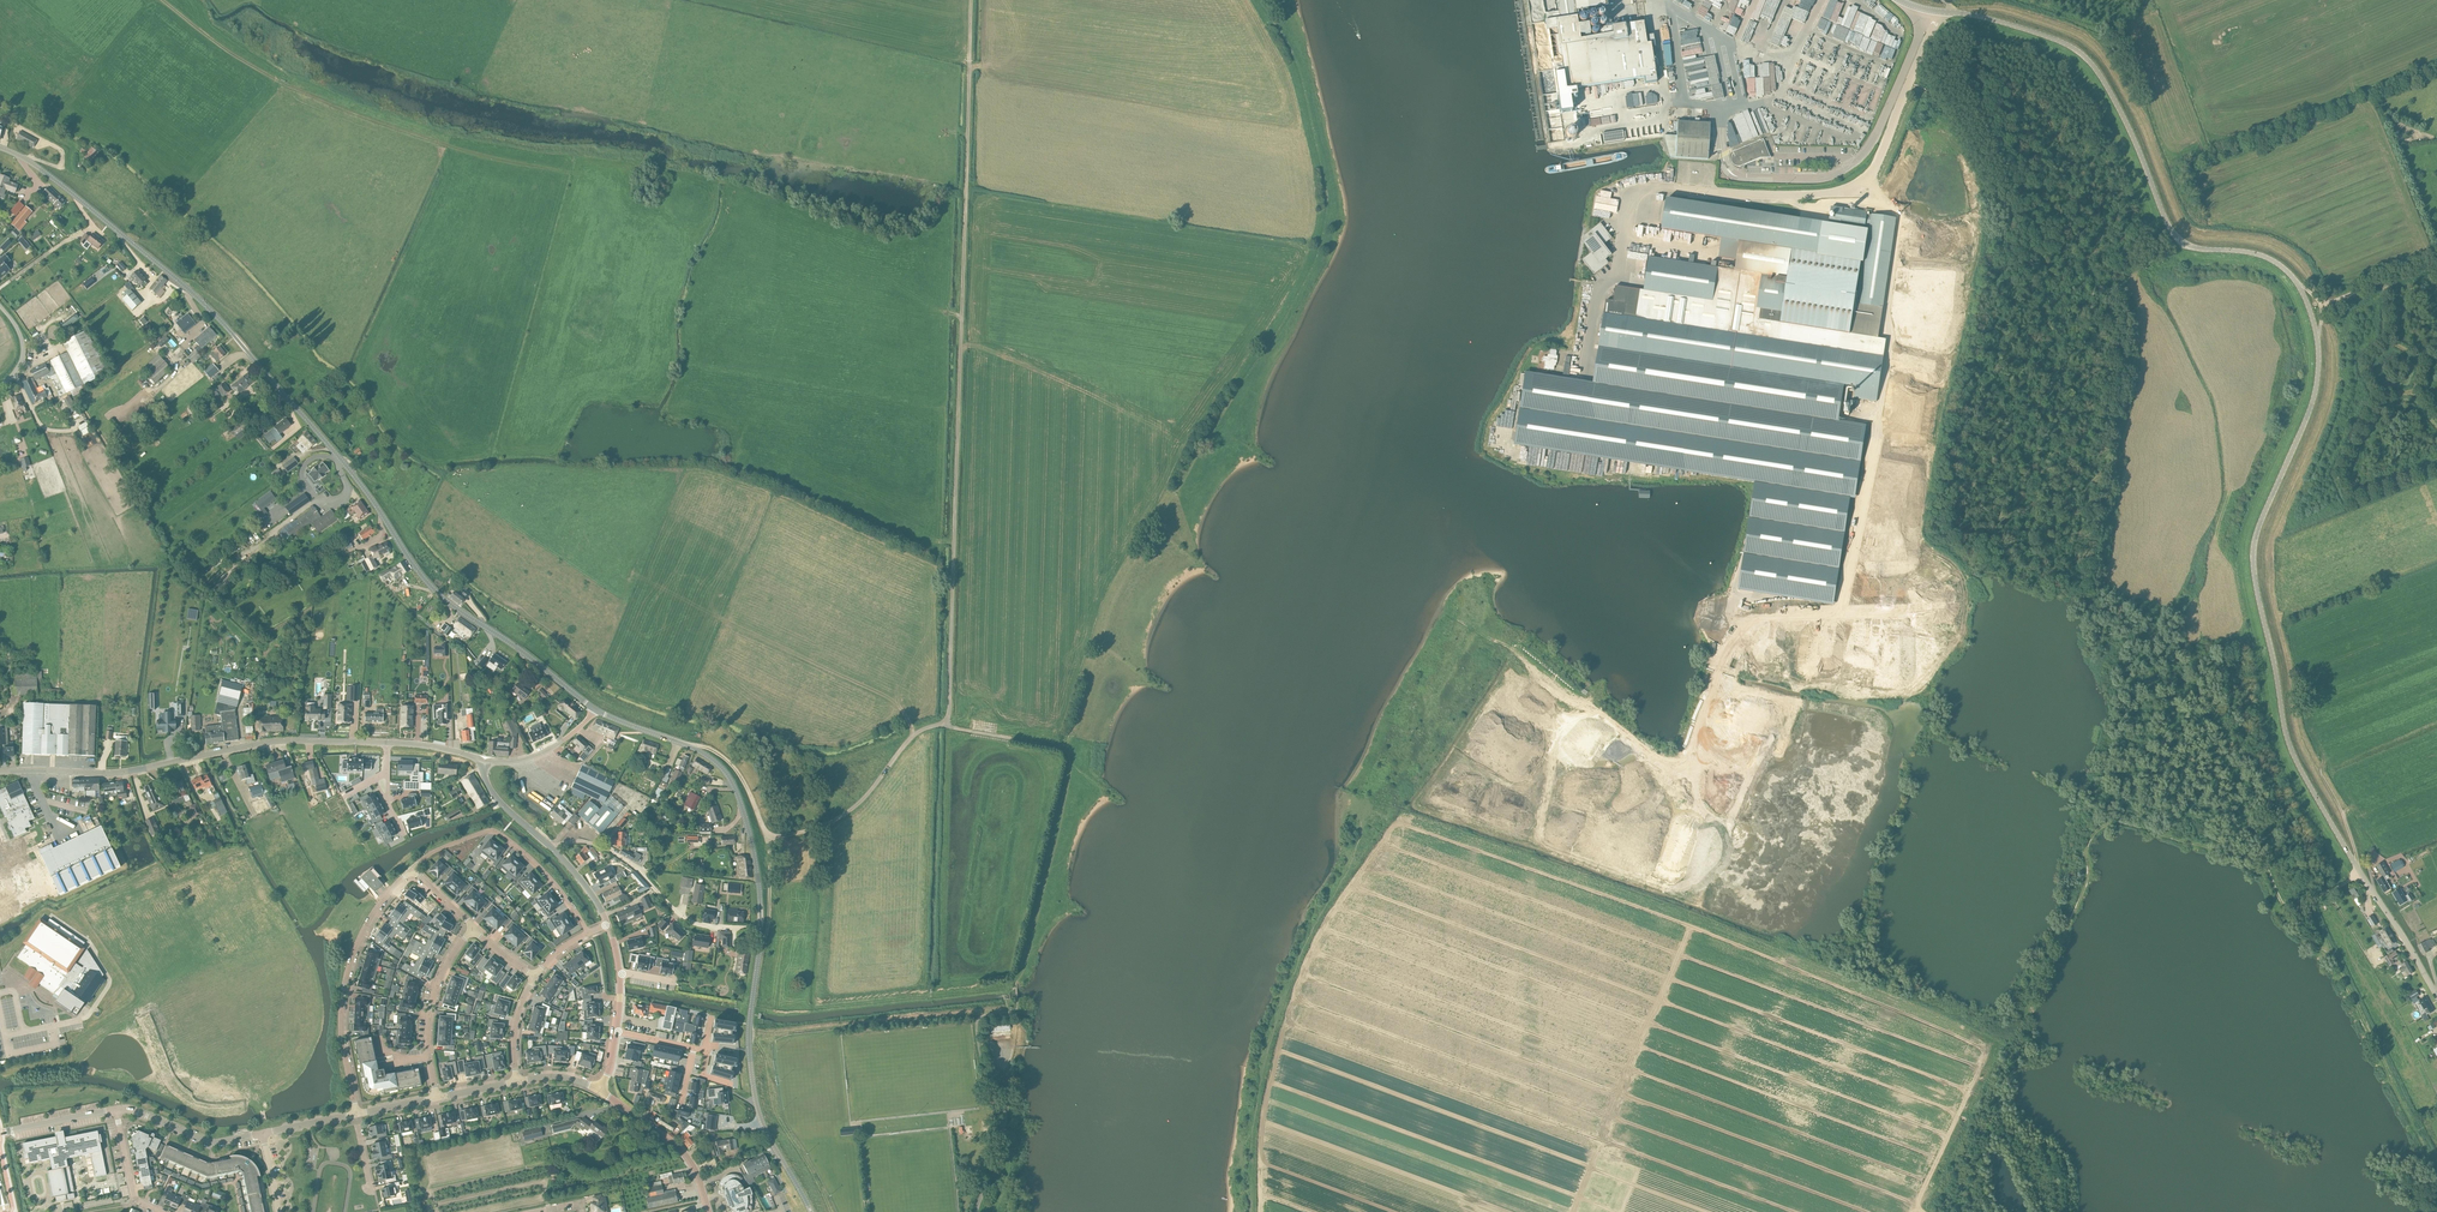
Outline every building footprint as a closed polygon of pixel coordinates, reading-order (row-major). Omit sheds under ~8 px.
[(1641,78),(1643,87),(1657,84),(1656,76),(1651,43),(1647,44),(1643,22),(1599,29),(1600,36),(1591,37),(1589,22),(1579,24),(1577,16),(1576,10),(1601,6),(1607,5),(1607,0),(1557,0),(1558,12),(1546,13),(1547,21),(1545,21),(1554,76),(1557,97),(1567,96),(1566,89),(1641,78)] [(1707,16),(1713,20),(1724,0),(1720,0),(1719,1),(1717,0),(1715,0),(1707,16)] [(1722,20),(1739,26),(1742,19),(1734,16),(1741,0),(1730,0),(1722,20)] [(1862,49),(1870,52),(1873,45),(1880,48),(1883,42),(1870,37),(1875,25),(1867,22),(1863,34),(1867,35),(1862,49)] [(1755,31),(1749,44),(1761,49),(1767,36),(1755,31)] [(1673,65),(1672,44),(1664,44),(1666,65),(1673,65)] [(1887,50),(1890,51),(1888,57),(1892,59),(1895,53),(1897,53),(1898,49),(1889,45),(1887,50)] [(1676,136),(1663,135),(1670,156),(1708,159),(1710,122),(1677,121),(1676,136)] [(1571,138),(1572,138),(1573,138),(1574,137),(1575,137),(1575,136),(1576,136),(1577,135),(1577,134),(1577,133),(1577,132),(1577,131),(1577,130),(1576,129),(1576,128),(1575,128),(1574,127),(1573,127),(1572,127),(1571,127),(1570,127),(1569,127),(1569,128),(1568,128),(1568,129),(1567,129),(1567,130),(1566,131),(1566,132),(1566,133),(1566,134),(1567,134),(1567,135),(1567,136),(1568,136),(1569,137),(1570,138),(1571,138)] [(1644,137),(1658,135),(1657,128),(1643,130),(1644,137)] [(1622,130),(1602,133),(1603,143),(1624,140),(1622,130)] [(16,139),(33,148),(37,140),(20,131),(16,139)] [(1774,135),(1766,137),(1770,152),(1778,150),(1774,135)] [(1737,166),(1738,166),(1740,166),(1741,166),(1743,165),(1761,158),(1771,158),(1764,139),(1733,151),(1734,154),(1733,155),(1732,157),(1731,158),(1732,160),(1732,161),(1732,162),(1733,163),(1734,164),(1735,165),(1737,166)] [(81,148),(79,153),(86,155),(83,160),(89,164),(98,152),(92,147),(88,151),(81,148)] [(0,175),(0,194),(3,195),(6,189),(15,193),(18,185),(9,181),(10,179),(0,175)] [(50,186),(48,188),(42,194),(46,198),(47,198),(58,209),(59,209),(66,201),(50,186)] [(1595,197),(1594,208),(1608,210),(1610,191),(1598,190),(1597,197),(1595,197)] [(1829,223),(1667,198),(1662,229),(1740,241),(1735,270),(1649,256),(1644,290),(1628,288),(1626,303),(1606,300),(1599,346),(1641,353),(1844,385),(1856,387),(1855,398),(1876,401),(1886,339),(1879,338),(1896,218),(1872,214),(1872,215),(1867,214),(1867,212),(1831,207),(1831,212),(1836,213),(1836,218),(1830,217),(1829,223)] [(19,202),(11,212),(16,216),(24,206),(19,202)] [(24,209),(11,224),(20,232),(27,223),(25,221),(30,214),(24,209)] [(1594,209),(1592,215),(1601,217),(1603,210),(1594,209)] [(56,219),(61,224),(65,220),(59,215),(56,219)] [(50,222),(57,228),(59,225),(52,219),(50,222)] [(1591,252),(1582,259),(1593,274),(1608,263),(1604,258),(1610,255),(1602,245),(1612,238),(1600,223),(1585,234),(1589,239),(1584,243),(1591,252)] [(38,230),(29,236),(32,241),(41,235),(38,230)] [(85,234),(80,241),(83,244),(87,240),(88,241),(87,241),(98,249),(104,241),(93,233),(90,238),(89,237),(85,234)] [(26,251),(31,247),(23,236),(17,240),(26,251)] [(9,240),(0,248),(4,251),(12,243),(9,240)] [(11,270),(6,265),(11,261),(5,254),(0,259),(0,280),(11,270)] [(121,262),(117,266),(122,272),(127,268),(121,262)] [(131,277),(139,286),(141,285),(143,288),(148,284),(145,281),(147,280),(138,270),(131,277)] [(150,289),(160,298),(165,291),(163,290),(166,286),(164,285),(167,280),(161,275),(150,289)] [(141,303),(132,292),(134,289),(132,286),(122,294),(126,297),(123,300),(132,311),(141,303)] [(80,311),(62,326),(65,330),(83,315),(80,311)] [(188,314),(183,318),(176,323),(184,333),(196,324),(188,314)] [(208,341),(216,334),(209,328),(201,336),(204,339),(206,338),(208,341)] [(35,381),(40,378),(44,376),(46,380),(51,378),(60,396),(67,393),(71,391),(73,396),(86,389),(84,385),(107,373),(105,368),(109,366),(102,351),(97,353),(87,331),(63,343),(68,352),(30,371),(35,381)] [(161,347),(169,340),(166,336),(158,344),(161,347)] [(209,341),(208,341),(206,338),(204,339),(201,336),(195,341),(198,345),(194,348),(198,352),(209,341)] [(1641,353),(1599,346),(1593,383),(1523,372),(1512,442),(1756,480),(1739,589),(1833,604),(1850,495),(1855,496),(1866,425),(1839,421),(1844,385),(1641,353)] [(214,351),(210,354),(216,362),(220,359),(221,358),(226,354),(219,347),(214,351)] [(1547,369),(1548,370),(1549,369),(1553,369),(1554,369),(1554,365),(1556,365),(1556,363),(1557,363),(1557,356),(1557,355),(1556,355),(1556,351),(1555,350),(1551,349),(1550,350),(1549,354),(1547,355),(1547,357),(1544,356),(1543,357),(1542,361),(1545,361),(1544,368),(1545,369),(1547,369)] [(188,357),(192,363),(200,356),(195,351),(188,357)] [(142,368),(155,382),(170,368),(157,354),(142,368)] [(215,367),(206,374),(210,379),(219,371),(215,367)] [(253,382),(247,374),(232,387),(235,391),(237,389),(240,393),(253,382)] [(32,378),(22,383),(32,404),(52,394),(49,388),(46,389),(44,385),(37,388),(32,378)] [(210,393),(215,401),(220,397),(219,396),(221,395),(223,397),(230,391),(224,383),(217,388),(215,390),(215,389),(210,393)] [(20,395),(10,398),(13,404),(15,410),(22,407),(24,414),(22,415),(25,420),(30,417),(28,413),(29,412),(28,410),(26,405),(24,405),(20,395)] [(63,399),(72,412),(78,409),(69,395),(63,399)] [(197,406),(204,417),(215,409),(207,399),(197,406)] [(1852,413),(1855,403),(1849,401),(1846,411),(1852,413)] [(251,431),(242,419),(230,428),(239,439),(251,431)] [(279,434),(286,428),(291,425),(286,419),(269,432),(277,443),(283,438),(279,434)] [(84,435),(91,431),(86,422),(78,426),(84,435)] [(300,443),(297,446),(303,453),(307,449),(308,450),(313,446),(314,444),(316,442),(317,441),(307,431),(307,432),(305,434),(303,436),(298,441),(300,443)] [(28,457),(20,459),(21,466),(22,467),(26,466),(30,465),(30,464),(28,457)] [(294,457),(286,463),(282,466),(287,472),(291,470),(299,464),(294,457)] [(312,472),(309,474),(315,481),(318,479),(319,480),(325,475),(324,474),(328,470),(322,463),(318,467),(317,466),(311,471),(312,472)] [(258,500),(255,502),(261,511),(258,513),(261,517),(267,513),(264,508),(270,504),(277,500),(271,491),(258,500)] [(304,493),(285,507),(291,515),(310,501),(304,493)] [(295,520),(285,527),(292,537),(312,523),(318,533),(339,520),(338,519),(342,517),(344,520),(355,512),(356,513),(364,507),(360,500),(359,501),(355,504),(351,507),(337,517),(331,509),(322,516),(313,504),(296,516),(298,518),(295,520)] [(356,513),(357,515),(356,516),(359,520),(369,513),(364,507),(356,513)] [(359,534),(363,540),(375,532),(371,526),(359,534)] [(285,528),(279,532),(285,541),(291,537),(285,528)] [(348,548),(353,546),(348,537),(343,540),(348,548)] [(374,558),(380,555),(391,550),(387,542),(376,547),(375,546),(369,549),(374,558)] [(366,559),(361,562),(364,567),(367,573),(372,570),(372,569),(376,567),(371,556),(366,559)] [(389,569),(380,575),(383,581),(392,576),(395,580),(409,571),(403,561),(389,571),(389,569)] [(455,591),(450,598),(459,605),(464,598),(455,591)] [(188,608),(187,618),(197,619),(198,609),(188,608)] [(454,625),(470,637),(476,629),(460,617),(458,620),(454,625)] [(441,628),(445,631),(444,633),(448,636),(453,629),(449,626),(445,623),(441,628)] [(1720,626),(1717,631),(1711,628),(1709,632),(1721,639),(1726,630),(1720,626)] [(442,647),(433,647),(434,654),(442,653),(448,653),(448,649),(447,644),(442,644),(442,647)] [(487,666),(494,671),(497,667),(501,669),(503,666),(504,666),(504,665),(506,662),(495,654),(487,666)] [(483,668),(488,660),(484,657),(478,664),(483,668)] [(38,672),(14,672),(15,694),(39,694),(38,695),(60,696),(60,689),(42,688),(42,684),(42,671),(38,672)] [(488,674),(485,678),(492,684),(495,680),(488,674)] [(529,692),(518,683),(512,691),(524,700),(529,692)] [(495,690),(491,684),(486,687),(490,693),(495,690)] [(220,688),(214,714),(221,715),(221,717),(222,721),(236,719),(234,706),(236,707),(240,693),(240,689),(232,687),(231,691),(221,688),(220,688)] [(541,689),(537,692),(544,699),(548,695),(541,689)] [(324,695),(323,709),(332,710),(332,695),(324,695)] [(566,711),(572,716),(575,719),(576,718),(581,712),(570,703),(568,704),(564,701),(562,704),(560,703),(559,705),(558,706),(558,707),(559,708),(560,709),(561,710),(562,710),(563,710),(565,710),(566,711)] [(162,720),(157,720),(158,730),(162,730),(162,732),(174,732),(174,730),(175,730),(175,716),(183,716),(183,702),(177,702),(177,703),(177,711),(172,711),(172,713),(162,714),(162,720)] [(81,756),(95,756),(96,705),(30,704),(24,703),(22,754),(41,754),(42,754),(57,754),(57,755),(69,755),(69,750),(82,751),(81,756)] [(243,718),(254,718),(254,703),(251,703),(251,708),(243,708),(243,718)] [(338,704),(338,722),(350,723),(350,712),(351,712),(351,705),(338,704)] [(443,705),(434,705),(434,712),(434,719),(437,718),(437,725),(447,724),(447,720),(451,720),(451,719),(451,718),(450,704),(443,705)] [(305,706),(305,721),(311,721),(311,719),(314,719),(314,721),(321,721),(321,720),(325,720),(325,710),(321,710),(321,709),(315,709),(315,707),(305,706)] [(401,727),(412,727),(413,706),(402,706),(401,727)] [(365,722),(383,722),(383,709),(376,709),(376,713),(365,712),(365,722)] [(200,727),(200,715),(191,715),(192,731),(199,730),(199,727),(200,727)] [(260,717),(260,726),(260,732),(265,732),(273,732),(283,731),(283,725),(282,721),(283,720),(283,716),(273,716),(260,717)] [(217,724),(203,726),(206,744),(207,744),(239,740),(236,719),(222,721),(221,717),(216,718),(217,724)] [(469,731),(462,732),(462,736),(463,742),(475,740),(474,734),(473,725),(472,719),(467,720),(468,729),(469,729),(469,731)] [(597,719),(593,729),(616,738),(620,728),(597,719)] [(531,731),(528,733),(533,743),(549,735),(544,725),(541,726),(540,723),(529,728),(531,731)] [(0,727),(0,746),(4,745),(4,756),(14,756),(13,743),(13,742),(8,742),(8,736),(8,727),(0,727)] [(517,727),(510,731),(511,733),(511,737),(511,742),(510,748),(516,748),(516,742),(516,737),(517,734),(520,732),(517,727)] [(116,740),(115,750),(115,756),(126,756),(127,736),(122,736),(122,739),(116,739),(116,740)] [(576,745),(583,751),(587,754),(592,748),(588,745),(582,740),(578,736),(573,742),(576,745)] [(640,752),(647,754),(648,750),(656,753),(657,750),(659,744),(644,740),(641,748),(640,752)] [(489,742),(489,749),(488,755),(508,757),(509,746),(500,746),(500,747),(497,746),(497,743),(489,742)] [(680,770),(683,772),(689,758),(684,755),(679,766),(680,766),(679,768),(680,769),(680,770)] [(692,765),(707,774),(712,767),(697,757),(692,765)] [(342,762),(342,769),(347,769),(347,771),(363,771),(363,770),(371,770),(372,770),(372,761),(363,760),(358,760),(358,758),(353,758),(353,759),(347,759),(347,762),(342,762)] [(266,766),(270,779),(280,776),(282,782),(295,778),(291,767),(286,768),(283,760),(266,766)] [(398,760),(398,771),(399,771),(399,775),(406,775),(406,771),(412,771),(412,782),(410,782),(403,781),(403,790),(420,790),(420,782),(419,782),(419,772),(419,764),(413,764),(413,761),(398,760)] [(303,764),(304,770),(309,769),(311,779),(318,777),(316,767),(314,768),(312,761),(303,764)] [(437,773),(456,775),(457,765),(438,763),(437,773)] [(246,779),(248,784),(255,782),(253,774),(250,775),(247,765),(238,768),(240,773),(242,780),(246,779)] [(614,781),(582,766),(577,777),(609,792),(614,781)] [(690,775),(694,768),(690,766),(689,766),(685,772),(686,772),(686,773),(690,775)] [(667,767),(661,781),(666,783),(669,778),(668,777),(671,769),(667,767)] [(671,780),(679,783),(683,773),(675,770),(671,780)] [(473,774),(461,781),(472,800),(484,793),(473,774)] [(201,778),(201,777),(191,781),(195,789),(199,787),(200,789),(208,785),(208,784),(211,783),(207,775),(201,778)] [(591,797),(604,803),(609,792),(577,777),(571,788),(591,797)] [(80,798),(86,797),(96,797),(95,791),(99,791),(99,779),(73,779),(73,792),(80,792),(80,798)] [(116,782),(118,794),(118,796),(118,798),(127,797),(126,791),(124,791),(122,781),(116,782)] [(18,782),(0,790),(0,806),(5,817),(6,816),(8,821),(8,822),(15,836),(26,831),(25,828),(31,825),(29,820),(35,818),(29,806),(18,782)] [(118,794),(116,782),(103,784),(105,797),(114,796),(114,795),(118,794)] [(315,785),(317,792),(327,790),(325,782),(315,785)] [(154,783),(144,787),(146,793),(145,793),(153,812),(166,806),(158,788),(156,789),(154,783)] [(260,784),(249,788),(252,798),(254,797),(269,792),(267,787),(264,783),(260,784)] [(296,790),(294,783),(288,785),(290,792),(296,790)] [(175,794),(172,796),(174,800),(182,796),(185,802),(191,800),(188,794),(186,794),(181,784),(172,788),(175,794)] [(459,787),(450,793),(453,798),(462,792),(459,787)] [(643,813),(651,799),(637,791),(629,804),(643,813)] [(218,792),(214,794),(217,800),(211,803),(213,807),(216,806),(220,816),(227,812),(218,792)] [(690,792),(684,805),(693,810),(700,797),(690,792)] [(409,798),(400,800),(403,809),(417,806),(415,797),(417,796),(416,794),(411,793),(408,794),(409,798)] [(484,793),(472,800),(478,809),(489,802),(484,793)] [(362,797),(360,798),(362,802),(364,801),(367,806),(378,800),(376,797),(375,794),(369,797),(367,794),(364,796),(362,797)] [(271,797),(267,799),(272,808),(276,805),(273,800),(271,797)] [(367,806),(365,807),(369,814),(382,807),(378,800),(367,806)] [(589,801),(578,814),(580,816),(601,834),(617,815),(604,804),(599,809),(589,801)] [(351,803),(349,804),(354,814),(358,812),(352,802),(351,803)] [(197,803),(189,806),(195,818),(202,815),(197,803)] [(675,806),(672,804),(669,803),(666,809),(668,810),(672,812),(675,806)] [(716,806),(707,809),(709,815),(712,823),(722,820),(720,814),(719,815),(717,811),(718,811),(716,806)] [(372,820),(368,822),(369,826),(382,819),(380,816),(385,813),(384,810),(382,807),(369,814),(372,820)] [(554,811),(550,815),(557,820),(560,823),(564,819),(565,818),(568,821),(569,822),(573,825),(579,818),(574,813),(572,815),(566,810),(564,813),(557,807),(555,810),(554,810),(554,811)] [(455,810),(446,815),(449,820),(457,816),(457,815),(455,811),(455,810)] [(416,817),(406,820),(408,830),(422,826),(420,817),(424,816),(423,812),(415,814),(416,817)] [(617,824),(622,828),(627,821),(623,818),(617,824)] [(378,823),(374,825),(380,835),(393,827),(391,824),(389,821),(383,824),(382,821),(378,823)] [(154,823),(146,826),(152,840),(160,836),(154,823)] [(51,876),(52,877),(56,886),(60,895),(121,867),(101,826),(53,848),(51,844),(39,850),(51,876)] [(393,827),(380,835),(386,845),(393,841),(391,838),(397,834),(395,831),(393,827)] [(618,838),(612,838),(612,843),(618,844),(618,846),(625,846),(625,840),(625,833),(618,833),(618,838)] [(2,843),(0,836),(0,858),(4,870),(28,861),(20,837),(2,843)] [(734,836),(721,837),(722,845),(735,844),(734,836)] [(481,852),(488,857),(498,844),(498,843),(497,844),(496,843),(495,843),(494,842),(493,842),(490,840),(481,852)] [(492,864),(496,867),(502,858),(499,856),(503,850),(500,848),(500,846),(499,846),(499,845),(498,844),(488,857),(494,862),(492,864)] [(582,852),(576,857),(581,864),(588,859),(584,853),(587,852),(593,860),(599,856),(599,855),(592,847),(591,848),(590,847),(588,849),(586,846),(581,850),(582,852)] [(632,860),(634,856),(622,849),(620,853),(632,860)] [(501,867),(507,873),(518,860),(517,859),(516,859),(515,859),(514,858),(511,856),(506,861),(503,859),(496,867),(499,870),(501,867)] [(736,858),(740,880),(753,877),(749,856),(736,858)] [(2390,864),(2395,872),(2403,867),(2399,859),(2398,860),(2396,856),(2390,859),(2393,863),(2390,864)] [(463,864),(466,866),(471,860),(468,857),(463,864)] [(25,878),(41,870),(36,860),(20,867),(25,878)] [(518,860),(507,873),(516,880),(521,875),(518,872),(523,867),(520,864),(520,863),(520,862),(519,861),(518,860)] [(429,870),(433,873),(433,874),(434,875),(434,876),(435,876),(436,876),(437,876),(438,877),(442,872),(445,874),(451,868),(446,863),(443,866),(438,862),(433,867),(432,868),(431,868),(430,869),(430,870),(429,869),(429,870)] [(2382,877),(2377,880),(2384,892),(2391,888),(2386,880),(2389,878),(2387,875),(2390,873),(2383,862),(2376,866),(2382,877)] [(608,867),(594,874),(597,880),(598,879),(600,884),(608,880),(614,878),(608,867)] [(361,879),(358,882),(366,890),(367,890),(370,887),(374,883),(378,879),(381,877),(381,876),(373,868),(370,871),(366,875),(361,879)] [(445,884),(448,886),(448,887),(449,888),(449,889),(450,890),(459,880),(455,877),(458,873),(452,869),(447,875),(450,878),(445,884)] [(624,871),(615,876),(615,877),(617,881),(626,876),(624,871)] [(636,872),(631,874),(632,876),(641,886),(637,888),(640,893),(649,888),(650,888),(650,887),(646,883),(636,872)] [(517,881),(525,890),(537,878),(536,878),(535,877),(534,877),(533,876),(530,873),(525,879),(522,876),(517,881)] [(201,879),(193,883),(195,886),(199,884),(203,890),(198,893),(200,896),(214,888),(213,885),(216,883),(212,876),(209,878),(207,875),(202,878),(203,878),(201,879)] [(682,877),(681,886),(691,888),(692,879),(682,877)] [(537,878),(525,890),(533,898),(539,893),(536,891),(542,886),(539,883),(539,882),(538,881),(538,880),(537,879),(537,878)] [(459,880),(450,890),(451,891),(452,891),(453,892),(454,892),(457,894),(462,889),(465,892),(471,885),(466,880),(463,883),(459,880)] [(728,883),(727,892),(741,894),(742,884),(728,883)] [(701,904),(704,886),(695,884),(692,902),(701,904)] [(465,901),(468,903),(468,905),(468,906),(469,906),(470,907),(470,908),(479,897),(475,894),(478,891),(472,886),(466,893),(469,895),(465,901)] [(623,893),(622,894),(618,886),(602,894),(606,902),(612,899),(614,903),(620,900),(621,902),(629,898),(623,893)] [(404,895),(413,901),(415,899),(420,904),(425,899),(414,888),(411,891),(409,889),(404,895)] [(2354,888),(2349,891),(2352,895),(2352,896),(2354,899),(2360,896),(2354,888)] [(2400,889),(2393,893),(2400,905),(2407,901),(2407,900),(2408,899),(2409,902),(2413,899),(2410,894),(2405,897),(2400,889)] [(554,898),(553,898),(552,897),(551,896),(550,896),(548,893),(542,897),(540,894),(534,899),(541,909),(554,898)] [(652,907),(647,896),(640,899),(645,910),(652,907)] [(479,897),(470,908),(471,908),(472,909),(473,909),(474,909),(477,912),(482,906),(485,909),(491,902),(485,898),(483,901),(479,897)] [(548,918),(554,913),(552,910),(558,906),(556,903),(556,902),(555,901),(555,900),(554,899),(555,898),(554,898),(541,909),(548,918)] [(394,909),(407,918),(406,918),(410,913),(414,916),(418,919),(422,914),(404,901),(400,907),(398,905),(400,903),(399,902),(394,909)] [(484,918),(487,921),(488,922),(488,923),(489,924),(489,925),(499,915),(495,911),(497,908),(492,903),(486,910),(489,913),(484,918)] [(616,914),(620,922),(641,913),(637,905),(616,914)] [(389,917),(392,914),(394,916),(390,922),(407,934),(411,929),(407,926),(407,927),(402,924),(406,918),(407,919),(407,918),(394,909),(389,917)] [(703,918),(704,918),(713,920),(714,911),(705,909),(703,918)] [(728,921),(743,922),(743,912),(734,912),(734,910),(728,910),(728,921)] [(444,935),(447,930),(450,932),(453,926),(450,924),(451,923),(440,913),(435,918),(442,924),(438,931),(444,935)] [(427,925),(432,917),(428,914),(423,921),(427,925)] [(570,920),(569,920),(569,919),(568,918),(567,918),(566,917),(564,914),(551,922),(555,929),(570,920)] [(499,915),(489,925),(490,925),(491,926),(492,926),(493,926),(494,927),(497,929),(502,923),(505,926),(511,920),(505,915),(502,918),(499,915)] [(2378,923),(2373,915),(2366,918),(2372,927),(2378,923)] [(532,916),(527,920),(536,928),(539,925),(532,916)] [(155,917),(149,920),(154,930),(160,927),(155,917)] [(26,944),(17,958),(31,967),(25,976),(31,980),(38,985),(39,984),(40,984),(54,994),(58,996),(57,999),(55,1002),(76,1015),(78,1012),(84,1003),(86,1000),(90,1003),(93,998),(92,997),(101,984),(102,985),(105,980),(102,977),(104,975),(96,963),(87,949),(87,950),(87,949),(85,947),(85,949),(83,947),(82,947),(83,945),(85,943),(53,921),(51,924),(47,921),(47,923),(40,919),(40,918),(23,943),(26,944)] [(149,920),(143,923),(149,933),(150,933),(149,933),(154,930),(149,920)] [(560,936),(573,928),(570,925),(570,923),(570,922),(570,921),(569,920),(570,920),(555,929),(560,936)] [(663,920),(658,926),(663,930),(668,924),(663,920)] [(504,935),(507,938),(508,939),(508,941),(509,942),(518,932),(514,928),(517,925),(512,921),(506,927),(509,930),(504,935)] [(385,923),(380,930),(392,939),(392,938),(396,933),(400,936),(399,936),(403,939),(407,934),(390,922),(386,927),(383,926),(385,923)] [(672,922),(665,931),(673,938),(674,938),(679,942),(685,934),(680,930),(681,930),(672,922)] [(143,923),(138,926),(144,936),(149,933),(143,923)] [(428,940),(441,947),(445,940),(445,939),(443,943),(441,941),(444,935),(438,931),(425,924),(422,930),(427,933),(427,932),(431,934),(428,940)] [(138,926),(133,929),(139,939),(143,936),(143,937),(144,936),(138,926)] [(2388,927),(2380,932),(2384,940),(2382,941),(2385,946),(2388,945),(2388,946),(2390,944),(2391,946),(2396,943),(2396,942),(2396,941),(2388,927)] [(133,929),(128,932),(134,942),(139,939),(133,929)] [(375,937),(377,934),(379,936),(375,942),(393,955),(396,949),(392,946),(392,947),(388,944),(392,939),(380,930),(375,937)] [(182,931),(171,937),(174,942),(185,936),(182,931)] [(719,931),(719,940),(722,940),(722,947),(730,947),(731,931),(719,931)] [(128,932),(123,935),(129,945),(134,942),(128,932)] [(518,932),(509,942),(510,942),(510,943),(511,943),(512,944),(513,944),(514,944),(517,946),(522,941),(525,944),(530,937),(525,932),(522,935),(518,932)] [(123,935),(118,938),(123,948),(129,945),(123,935)] [(185,936),(174,942),(177,947),(187,941),(185,936)] [(641,936),(626,940),(629,951),(644,947),(641,936)] [(694,936),(692,946),(708,948),(709,938),(694,936)] [(118,938),(112,941),(118,951),(123,948),(118,938)] [(524,953),(525,954),(525,955),(526,955),(526,956),(527,956),(527,957),(528,957),(533,960),(533,959),(534,958),(534,957),(534,956),(539,950),(534,946),(537,943),(531,938),(526,945),(529,947),(524,953)] [(2417,945),(2422,955),(2430,951),(2428,948),(2436,944),(2433,939),(2431,940),(2430,938),(2425,941),(2417,945)] [(409,944),(432,957),(436,950),(438,952),(437,955),(441,947),(428,940),(428,941),(425,946),(421,944),(421,943),(412,939),(409,944)] [(112,941),(107,944),(112,954),(118,951),(112,941)] [(187,941),(177,947),(180,952),(190,946),(187,941)] [(416,962),(430,969),(434,962),(433,961),(432,965),(429,963),(432,957),(409,944),(406,950),(410,952),(415,955),(415,954),(420,956),(417,962),(416,962)] [(467,955),(464,958),(469,962),(469,963),(474,967),(482,956),(478,952),(480,950),(477,948),(478,947),(474,944),(473,945),(469,950),(468,949),(465,953),(466,953),(466,954),(467,955)] [(157,945),(146,951),(150,959),(164,951),(162,948),(159,949),(157,945)] [(190,946),(180,952),(183,957),(193,951),(190,946)] [(369,949),(367,955),(381,959),(383,953),(369,949)] [(685,950),(684,960),(692,961),(693,951),(685,950)] [(164,951),(150,959),(154,967),(165,960),(163,956),(166,955),(164,951)] [(193,951),(183,957),(186,962),(196,956),(193,951)] [(583,951),(577,955),(578,956),(584,964),(589,960),(583,951)] [(2393,963),(2392,960),(2398,956),(2395,951),(2388,955),(2384,957),(2389,966),(2393,963)] [(749,954),(738,952),(735,972),(746,974),(749,954)] [(637,963),(636,968),(642,970),(645,955),(639,954),(638,955),(637,963)] [(367,955),(365,961),(379,966),(381,959),(367,955)] [(645,955),(642,970),(648,971),(650,965),(653,966),(655,957),(651,956),(645,955)] [(196,956),(186,962),(189,967),(199,962),(196,956)] [(578,956),(573,959),(579,968),(581,970),(586,967),(584,964),(578,956)] [(492,959),(491,958),(489,961),(484,957),(476,968),(483,974),(486,970),(490,972),(497,962),(493,958),(492,959)] [(657,957),(655,966),(660,967),(659,973),(666,974),(668,962),(669,960),(657,957)] [(573,959),(568,963),(575,971),(579,968),(573,959)] [(165,960),(154,967),(159,974),(172,966),(170,963),(168,964),(165,960)] [(2410,965),(2407,960),(2401,964),(2402,966),(2399,968),(2402,973),(2404,977),(2414,971),(2410,965)] [(365,961),(363,967),(377,972),(379,966),(365,961)] [(399,963),(397,967),(402,969),(421,979),(424,972),(427,974),(425,977),(430,969),(416,962),(416,963),(413,968),(409,966),(409,965),(405,963),(404,965),(399,963)] [(490,972),(488,975),(491,977),(490,979),(497,984),(505,973),(500,970),(502,967),(501,966),(502,965),(497,962),(490,972)] [(568,962),(562,966),(567,972),(563,974),(569,980),(571,978),(569,975),(575,971),(568,963),(568,962)] [(668,962),(666,974),(672,975),(673,970),(674,964),(668,962)] [(683,962),(682,971),(690,972),(692,963),(683,962)] [(172,966),(159,974),(163,982),(174,976),(172,972),(174,970),(172,966)] [(372,977),(375,978),(377,972),(363,967),(361,974),(372,977)] [(457,968),(456,972),(468,976),(470,972),(457,968)] [(561,985),(564,980),(554,973),(550,978),(561,985)] [(372,977),(361,974),(359,980),(370,983),(372,977)] [(512,978),(507,974),(499,985),(504,989),(507,985),(513,990),(514,989),(515,990),(518,986),(517,986),(520,981),(520,980),(520,979),(516,976),(516,977),(514,975),(512,978)] [(465,988),(469,978),(460,975),(458,978),(453,976),(452,979),(451,978),(449,983),(465,988)] [(561,985),(550,978),(550,979),(551,979),(548,984),(547,984),(560,992),(563,987),(561,985)] [(570,981),(576,987),(579,983),(573,978),(570,981)] [(359,980),(357,986),(364,988),(362,992),(374,994),(375,991),(371,990),(373,984),(370,983),(359,980)] [(404,987),(418,991),(420,984),(405,981),(404,987)] [(447,989),(459,994),(463,995),(465,988),(449,983),(448,987),(449,988),(448,990),(447,989)] [(560,992),(547,984),(548,984),(544,989),(543,988),(543,989),(556,997),(560,992)] [(596,985),(581,988),(583,1000),(591,998),(590,994),(597,993),(597,992),(598,991),(597,987),(596,986),(596,985)] [(404,987),(402,993),(416,997),(418,991),(404,987)] [(446,992),(444,996),(456,1000),(459,994),(447,989),(447,990),(448,990),(447,992),(446,992)] [(551,1005),(556,997),(543,989),(539,994),(546,998),(543,1002),(551,1005)] [(2419,995),(2416,989),(2408,993),(2412,999),(2419,995)] [(400,1000),(415,1003),(416,997),(402,993),(401,996),(404,997),(404,1000),(400,1000)] [(370,995),(362,994),(362,998),(355,998),(355,1005),(370,1005),(370,995)] [(509,1002),(503,1001),(505,997),(495,994),(493,1001),(497,1002),(496,1006),(508,1010),(510,1004),(509,1004),(509,1002)] [(447,1009),(457,1012),(459,1006),(455,1004),(456,1000),(444,996),(443,1000),(444,1001),(443,1003),(449,1005),(447,1009)] [(2419,1001),(2427,1015),(2434,1010),(2426,997),(2419,1001)] [(591,998),(583,1000),(584,1010),(587,1010),(599,1009),(598,1002),(591,1003),(591,998)] [(400,1000),(398,1010),(405,1012),(406,1008),(413,1010),(415,1003),(400,1000)] [(549,1010),(550,1007),(542,1003),(541,1007),(534,1005),(532,1012),(544,1015),(546,1009),(549,1010)] [(635,1005),(633,1014),(644,1016),(644,1015),(647,1016),(647,1012),(649,1012),(665,1015),(664,1017),(664,1018),(661,1017),(658,1027),(663,1028),(671,1030),(683,1033),(685,1023),(687,1015),(688,1011),(676,1008),(667,1006),(651,1003),(650,1006),(645,1005),(645,1007),(635,1005)] [(505,1016),(506,1015),(507,1015),(508,1010),(496,1006),(492,1005),(491,1009),(489,1015),(498,1018),(499,1014),(505,1016)] [(587,1010),(584,1010),(584,1021),(592,1021),(592,1017),(599,1016),(599,1015),(600,1014),(600,1011),(599,1010),(599,1009),(587,1010)] [(546,1022),(547,1016),(544,1015),(532,1012),(533,1012),(532,1018),(531,1018),(546,1022)] [(397,1013),(397,1024),(412,1024),(412,1018),(405,1017),(405,1013),(397,1013)] [(451,1025),(452,1020),(456,1021),(456,1014),(447,1013),(446,1017),(440,1017),(440,1019),(439,1019),(439,1024),(451,1025)] [(2429,1019),(2426,1013),(2421,1015),(2424,1022),(2429,1019)] [(685,1023),(684,1027),(696,1030),(696,1027),(702,1028),(703,1022),(704,1016),(695,1015),(694,1020),(693,1025),(689,1024),(685,1023)] [(544,1028),(546,1022),(531,1018),(532,1018),(530,1024),(529,1023),(529,1024),(541,1027),(544,1028)] [(487,1026),(492,1026),(491,1030),(504,1032),(504,1026),(503,1026),(503,1025),(498,1024),(498,1020),(488,1019),(487,1026)] [(713,1033),(712,1042),(719,1043),(733,1044),(734,1035),(731,1035),(732,1031),(735,1032),(736,1023),(715,1019),(713,1028),(716,1028),(716,1033),(713,1033)] [(584,1021),(584,1025),(587,1025),(587,1032),(599,1033),(599,1025),(592,1025),(592,1021),(584,1021)] [(361,1031),(362,1036),(368,1034),(369,1024),(354,1024),(354,1031),(361,1031)] [(533,1036),(536,1036),(542,1037),(542,1034),(540,1033),(541,1027),(529,1024),(527,1030),(535,1032),(533,1036)] [(684,1027),(684,1031),(691,1033),(690,1038),(689,1043),(698,1045),(699,1040),(701,1034),(695,1033),(696,1030),(684,1027)] [(486,1041),(495,1042),(496,1038),(502,1039),(502,1037),(503,1038),(504,1032),(491,1030),(491,1035),(487,1034),(486,1041)] [(568,1040),(568,1031),(557,1031),(557,1040),(568,1040)] [(371,1037),(355,1041),(356,1046),(358,1046),(359,1053),(357,1054),(360,1065),(361,1064),(363,1072),(361,1072),(362,1078),(363,1078),(364,1077),(364,1080),(364,1081),(364,1082),(364,1083),(364,1084),(364,1085),(364,1086),(364,1087),(364,1088),(365,1089),(365,1090),(366,1090),(366,1091),(367,1092),(368,1093),(369,1093),(369,1094),(370,1094),(371,1094),(372,1094),(373,1094),(374,1094),(375,1094),(376,1094),(377,1094),(378,1094),(379,1093),(380,1093),(380,1092),(381,1091),(384,1091),(384,1092),(384,1093),(390,1091),(390,1090),(397,1088),(397,1090),(409,1088),(408,1086),(415,1085),(416,1086),(422,1085),(418,1069),(417,1069),(418,1069),(418,1071),(385,1078),(385,1076),(386,1075),(385,1075),(384,1069),(378,1071),(377,1069),(377,1071),(375,1071),(369,1038),(371,1038),(371,1039),(371,1037)] [(396,1047),(403,1048),(403,1044),(411,1044),(411,1037),(396,1037),(396,1047)] [(438,1038),(437,1042),(439,1042),(438,1045),(444,1045),(444,1049),(454,1050),(454,1046),(450,1045),(451,1039),(438,1038)] [(628,1045),(627,1052),(640,1055),(641,1048),(644,1049),(645,1044),(637,1042),(636,1047),(628,1045)] [(535,1062),(542,1061),(541,1057),(547,1056),(546,1045),(533,1047),(535,1062)] [(560,1062),(562,1046),(549,1045),(548,1053),(554,1054),(553,1061),(560,1062)] [(654,1045),(651,1057),(658,1059),(661,1046),(654,1045)] [(995,1045),(987,1046),(989,1058),(996,1057),(995,1045)] [(574,1056),(575,1046),(569,1046),(568,1050),(562,1049),(562,1046),(560,1062),(568,1062),(568,1055),(574,1056)] [(661,1046),(658,1059),(665,1060),(667,1048),(661,1046)] [(527,1063),(535,1062),(533,1047),(532,1047),(533,1050),(526,1051),(527,1063)] [(667,1048),(665,1060),(671,1062),(674,1049),(667,1048)] [(674,1049),(671,1062),(678,1063),(681,1051),(674,1049)] [(626,1053),(625,1057),(625,1058),(625,1059),(634,1061),(633,1064),(641,1066),(641,1063),(641,1062),(638,1061),(640,1055),(627,1052),(626,1053)] [(582,1053),(578,1064),(582,1066),(585,1067),(589,1055),(582,1053)] [(585,1067),(585,1068),(587,1069),(587,1067),(592,1069),(596,1055),(590,1053),(589,1055),(585,1067)] [(492,1054),(485,1055),(488,1069),(492,1068),(492,1067),(494,1066),(495,1070),(498,1070),(499,1071),(504,1070),(504,1069),(504,1068),(503,1062),(504,1062),(503,1057),(502,1057),(502,1056),(493,1058),(492,1054)] [(711,1074),(730,1080),(732,1081),(735,1072),(731,1071),(732,1067),(735,1067),(736,1058),(718,1055),(716,1054),(714,1062),(717,1063),(716,1067),(713,1066),(711,1074)] [(475,1062),(471,1063),(474,1076),(479,1075),(479,1074),(480,1073),(480,1070),(486,1069),(483,1056),(474,1057),(475,1062)] [(471,1063),(465,1065),(464,1059),(457,1061),(460,1074),(466,1073),(466,1076),(468,1076),(468,1077),(474,1076),(471,1063)] [(442,1070),(441,1070),(442,1075),(443,1074),(444,1081),(444,1080),(445,1082),(450,1081),(450,1079),(452,1079),(452,1076),(458,1075),(455,1061),(446,1063),(447,1068),(442,1069),(442,1070)] [(633,1068),(630,1091),(637,1092),(639,1083),(640,1083),(644,1084),(645,1084),(649,1071),(648,1071),(643,1070),(633,1068)] [(668,1071),(667,1078),(679,1080),(680,1074),(676,1072),(668,1071)] [(665,1077),(663,1084),(665,1085),(677,1087),(679,1080),(667,1078),(665,1077)] [(692,1082),(690,1093),(695,1094),(695,1093),(699,1093),(700,1091),(701,1084),(704,1085),(705,1085),(705,1080),(699,1078),(697,1078),(697,1082),(692,1082)] [(665,1085),(664,1091),(676,1094),(677,1087),(665,1085)] [(707,1090),(708,1099),(718,1098),(719,1104),(728,1103),(727,1092),(718,1093),(717,1088),(707,1090)] [(644,1102),(650,1104),(652,1099),(661,1102),(661,1101),(664,1102),(666,1098),(662,1097),(648,1092),(644,1102)] [(547,1095),(548,1101),(549,1105),(564,1102),(563,1099),(562,1093),(558,1094),(558,1093),(557,1093),(556,1093),(556,1094),(556,1095),(554,1095),(553,1094),(547,1095)] [(690,1096),(689,1108),(698,1109),(699,1098),(703,1099),(703,1094),(699,1093),(695,1093),(695,1094),(695,1097),(690,1096)] [(530,1096),(524,1097),(526,1107),(541,1104),(540,1101),(539,1095),(536,1096),(535,1095),(534,1095),(533,1096),(533,1097),(532,1097),(530,1096)] [(677,1100),(670,1098),(666,1114),(672,1116),(677,1100)] [(521,1108),(521,1105),(519,1099),(516,1100),(515,1099),(514,1099),(513,1100),(513,1101),(512,1101),(511,1100),(503,1102),(504,1108),(505,1112),(521,1108)] [(493,1105),(493,1104),(492,1104),(491,1104),(490,1105),(490,1106),(489,1106),(488,1105),(481,1106),(483,1116),(499,1113),(497,1104),(493,1105)] [(717,1119),(726,1118),(724,1104),(719,1105),(719,1106),(715,1106),(717,1119)] [(675,1110),(673,1116),(680,1118),(680,1115),(688,1118),(689,1114),(691,1110),(691,1109),(680,1106),(678,1111),(675,1110)] [(459,1111),(460,1116),(461,1121),(478,1117),(476,1108),(473,1109),(472,1108),(471,1108),(470,1109),(470,1110),(469,1110),(467,1109),(459,1111)] [(437,1115),(439,1121),(440,1127),(444,1126),(444,1124),(456,1122),(454,1113),(449,1114),(449,1113),(448,1113),(447,1113),(446,1114),(447,1114),(445,1115),(444,1114),(437,1115)] [(704,1115),(704,1130),(714,1130),(714,1115),(704,1115)] [(425,1117),(424,1118),(423,1118),(424,1119),(422,1119),(421,1118),(415,1119),(417,1129),(431,1126),(430,1118),(426,1118),(425,1117)] [(564,1123),(552,1126),(553,1133),(571,1129),(574,1124),(583,1130),(584,1129),(587,1131),(589,1129),(593,1132),(592,1133),(592,1134),(592,1136),(592,1137),(593,1138),(593,1139),(594,1140),(596,1140),(597,1140),(598,1140),(599,1140),(600,1139),(602,1138),(602,1137),(608,1130),(604,1127),(603,1128),(594,1121),(592,1124),(584,1117),(581,1121),(578,1119),(564,1122),(564,1123)] [(676,1117),(677,1123),(681,1125),(682,1131),(689,1125),(680,1118),(676,1117)] [(672,1122),(671,1123),(662,1118),(659,1122),(672,1131),(676,1125),(672,1122)] [(396,1123),(397,1129),(398,1133),(413,1130),(412,1127),(411,1121),(407,1122),(406,1121),(405,1121),(405,1122),(405,1123),(404,1123),(402,1122),(396,1123)] [(379,1138),(385,1136),(387,1136),(387,1135),(386,1129),(383,1130),(382,1125),(381,1125),(380,1124),(378,1124),(376,1125),(376,1126),(369,1127),(370,1132),(369,1132),(369,1133),(370,1133),(371,1135),(378,1134),(379,1138)] [(681,1132),(683,1134),(679,1138),(688,1148),(694,1143),(689,1137),(691,1136),(688,1133),(695,1127),(689,1125),(682,1131),(681,1132)] [(858,1127),(841,1129),(841,1136),(859,1134),(858,1127)] [(439,1129),(441,1138),(447,1136),(446,1128),(439,1129)] [(523,1132),(525,1140),(542,1136),(540,1128),(523,1132)] [(56,1137),(23,1143),(25,1152),(24,1152),(25,1159),(29,1158),(30,1163),(50,1159),(52,1170),(47,1171),(52,1197),(52,1198),(56,1197),(57,1202),(67,1200),(75,1198),(74,1193),(69,1194),(69,1193),(74,1191),(69,1167),(70,1167),(70,1166),(68,1167),(67,1158),(84,1155),(85,1155),(86,1156),(91,1155),(91,1157),(95,1177),(107,1175),(100,1142),(102,1142),(101,1134),(99,1135),(98,1131),(65,1137),(64,1135),(64,1133),(63,1133),(56,1134),(56,1137)] [(137,1132),(136,1131),(132,1134),(134,1135),(132,1137),(134,1148),(136,1148),(137,1153),(135,1153),(136,1160),(147,1158),(146,1149),(148,1147),(157,1151),(159,1146),(161,1140),(154,1137),(154,1139),(149,1137),(150,1135),(139,1131),(137,1132)] [(387,1137),(385,1138),(379,1139),(380,1142),(373,1144),(373,1147),(372,1147),(373,1148),(374,1151),(372,1151),(387,1148),(386,1145),(389,1144),(387,1137)] [(712,1143),(713,1143),(715,1150),(714,1151),(715,1156),(724,1154),(723,1149),(727,1148),(728,1150),(733,1149),(732,1139),(721,1142),(720,1141),(712,1143)] [(231,1156),(231,1159),(226,1160),(227,1161),(220,1163),(220,1161),(212,1163),(212,1164),(211,1165),(208,1164),(206,1164),(207,1162),(200,1159),(199,1160),(193,1158),(193,1156),(184,1152),(184,1154),(178,1151),(178,1150),(169,1146),(168,1147),(166,1146),(166,1145),(166,1144),(160,1159),(165,1161),(208,1179),(237,1173),(242,1177),(249,1211),(264,1211),(263,1203),(261,1204),(260,1197),(261,1197),(259,1187),(258,1188),(257,1181),(258,1181),(257,1176),(260,1176),(258,1171),(256,1167),(254,1164),(250,1161),(248,1165),(245,1163),(248,1159),(243,1157),(238,1156),(235,1156),(231,1156)] [(389,1152),(386,1152),(385,1149),(387,1149),(387,1148),(372,1151),(374,1158),(381,1157),(382,1160),(392,1158),(391,1154),(389,1155),(389,1152)] [(761,1150),(757,1153),(758,1156),(760,1159),(759,1160),(760,1163),(762,1162),(765,1169),(766,1171),(771,1168),(768,1164),(763,1154),(761,1150)] [(758,1156),(743,1164),(748,1174),(754,1171),(756,1174),(765,1169),(762,1162),(760,1163),(759,1160),(760,1159),(758,1156)] [(156,1160),(153,1157),(147,1158),(136,1160),(138,1166),(139,1166),(140,1168),(148,1167),(150,1166),(150,1164),(148,1165),(147,1162),(156,1160)] [(390,1160),(388,1161),(382,1162),(383,1165),(376,1167),(377,1174),(379,1174),(379,1173),(390,1171),(389,1167),(392,1167),(390,1160)] [(150,1175),(148,1167),(140,1168),(140,1171),(139,1172),(140,1178),(150,1175)] [(379,1176),(378,1176),(379,1178),(380,1180),(387,1179),(388,1183),(396,1181),(395,1174),(392,1175),(391,1171),(390,1171),(379,1173),(379,1174),(379,1176)] [(668,1173),(659,1175),(660,1179),(669,1177),(670,1184),(674,1183),(674,1184),(684,1182),(682,1173),(672,1175),(668,1176),(668,1173)] [(732,1210),(729,1211),(751,1211),(752,1209),(753,1207),(753,1202),(753,1196),(751,1192),(749,1187),(744,1189),(743,1187),(741,1184),(739,1182),(742,1178),(741,1177),(739,1176),(737,1175),(734,1174),(732,1174),(730,1174),(728,1175),(725,1176),(724,1177),(722,1179),(721,1181),(720,1182),(719,1184),(719,1186),(719,1188),(720,1190),(719,1191),(721,1194),(723,1193),(724,1194),(725,1198),(727,1202),(729,1206),(732,1210)] [(151,1179),(150,1175),(140,1178),(141,1183),(143,1183),(144,1190),(153,1188),(151,1179)] [(775,1178),(768,1181),(775,1195),(781,1192),(775,1178)] [(388,1184),(389,1187),(382,1189),(382,1191),(381,1192),(382,1193),(383,1197),(396,1195),(395,1190),(398,1189),(397,1186),(400,1186),(399,1182),(388,1184)] [(662,1184),(647,1187),(649,1197),(646,1198),(649,1208),(678,1202),(676,1191),(664,1194),(662,1184)] [(173,1189),(167,1187),(166,1189),(164,1194),(167,1196),(164,1203),(170,1206),(175,1195),(171,1193),(173,1189)] [(215,1189),(212,1196),(221,1199),(223,1193),(215,1189)] [(175,1195),(170,1206),(177,1209),(180,1201),(183,1203),(186,1195),(183,1193),(182,1196),(181,1198),(175,1195)] [(185,1211),(191,1211),(194,1203),(188,1201),(189,1199),(190,1197),(186,1195),(183,1203),(186,1204),(183,1211),(185,1211)] [(603,1207),(607,1206),(605,1197),(602,1198),(601,1195),(593,1197),(594,1202),(591,1203),(593,1211),(605,1211),(603,1207)] [(199,1209),(202,1211),(206,1203),(202,1202),(200,1206),(194,1203),(191,1211),(198,1211),(199,1209)] [(202,1211),(205,1211),(217,1211),(213,1210),(214,1207),(212,1206),(206,1203),(202,1211)]
